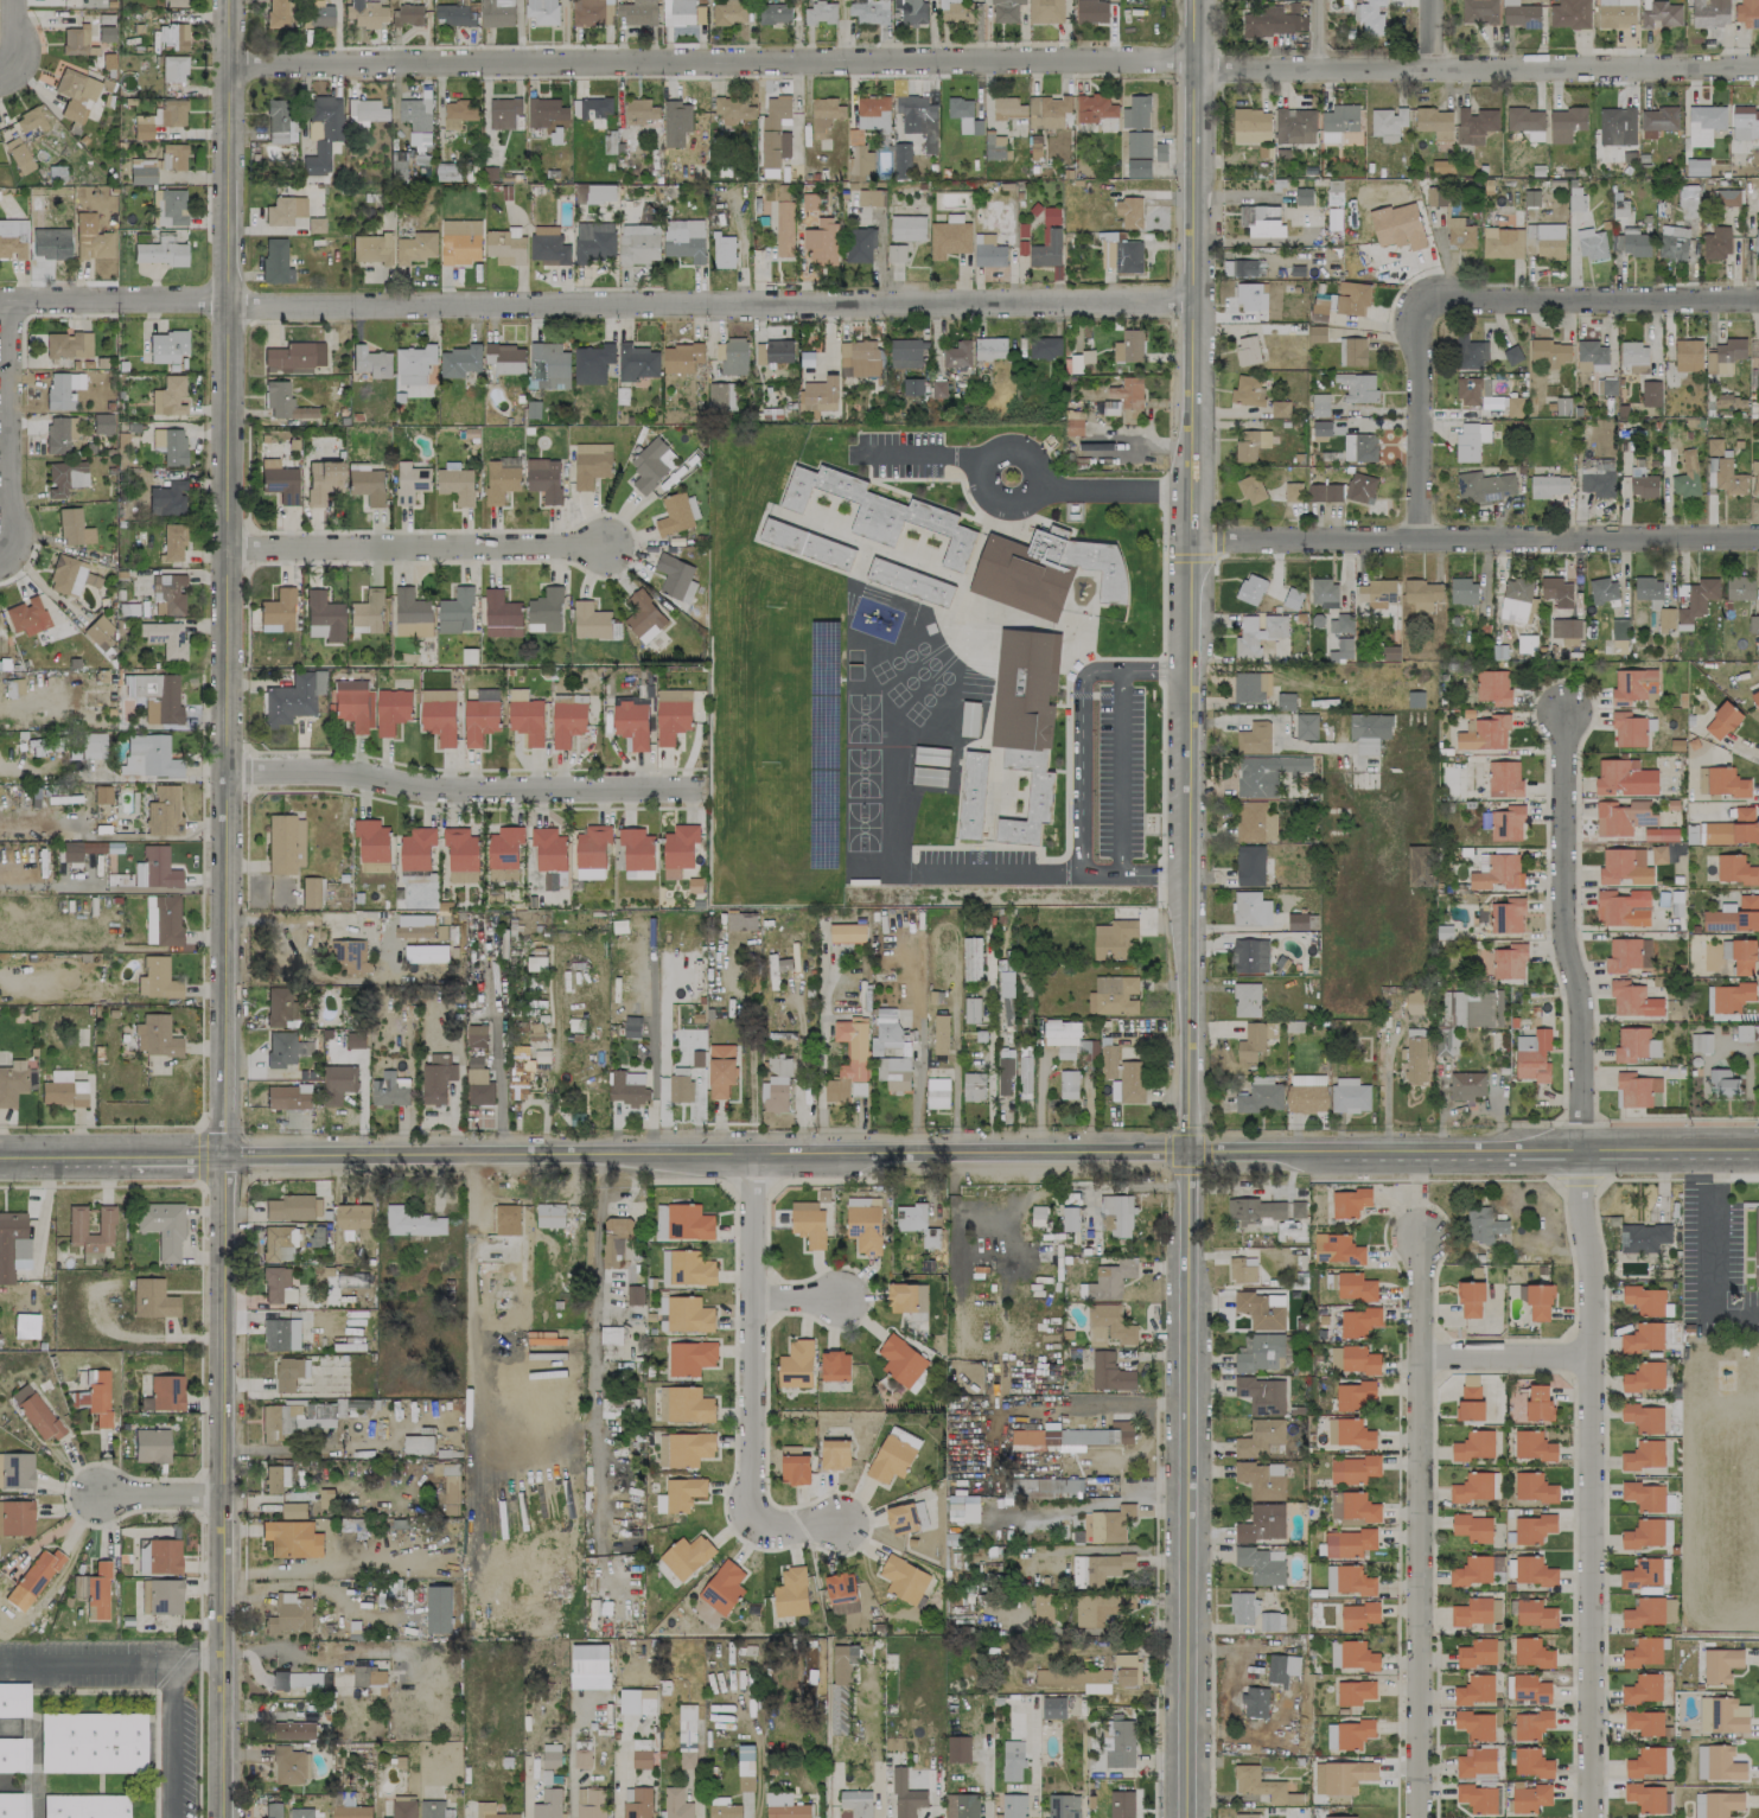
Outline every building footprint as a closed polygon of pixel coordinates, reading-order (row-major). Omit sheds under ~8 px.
[(286,15),(292,15),(292,1),(290,1),(290,0),(266,0),(267,28),(287,27),(286,15)] [(332,5),(322,5),(322,0),(311,0),(306,0),(306,16),(308,16),(308,26),(333,25),(332,5)] [(378,22),(386,22),(386,4),(362,3),(362,0),(349,0),(349,5),(344,5),(343,18),(353,19),(353,28),(378,28),(378,22)] [(423,0),(414,0),(412,0),(412,6),(391,6),(392,25),(424,25),(423,0)] [(481,26),(514,27),(514,0),(481,0),(481,26)] [(558,0),(525,0),(525,17),(534,17),(534,25),(558,25),(558,0)] [(572,26),(613,25),(613,0),(571,0),(572,26)] [(632,4),(616,4),(616,17),(624,17),(624,25),(656,24),(656,0),(632,0),(632,4)] [(663,25),(695,25),(694,0),(662,0),(663,25)] [(712,24),(746,24),(746,0),(712,0),(712,24)] [(889,23),(889,0),(866,0),(848,0),(848,16),(856,16),(856,24),(889,23)] [(902,28),(918,27),(918,23),(927,23),(926,1),(920,2),(920,0),(902,0),(902,28)] [(961,0),(940,0),(941,24),(973,23),(972,0),(962,0),(961,0)] [(1017,4),(1025,4),(1025,0),(991,0),(991,23),(1018,22),(1017,4)] [(1029,23),(1063,23),(1063,0),(1029,0),(1029,23)] [(1076,0),(1076,23),(1108,22),(1108,0),(1086,0),(1076,0)] [(1362,21),(1362,35),(1381,35),(1381,0),(1367,0),(1367,4),(1353,4),(1353,21),(1362,21)] [(1497,24),(1498,0),(1471,0),(1461,0),(1461,23),(1497,24)] [(1518,5),(1518,0),(1503,0),(1503,27),(1540,27),(1540,5),(1518,5)] [(1590,0),(1557,0),(1557,5),(1549,5),(1549,28),(1590,28),(1590,0)] [(1636,27),(1636,0),(1629,0),(1616,0),(1598,0),(1599,27),(1636,27)] [(1692,27),(1729,26),(1729,0),(1691,0),(1692,27)] [(1758,28),(1758,0),(1740,0),(1740,4),(1733,4),(1734,22),(1743,21),(1743,28),(1758,28)] [(836,22),(836,1),(811,1),(811,9),(804,9),(804,26),(816,26),(816,22),(836,22)] [(1681,2),(1649,2),(1649,9),(1641,9),(1641,27),(1681,27),(1681,2)] [(435,3),(435,24),(476,25),(477,4),(435,3)] [(759,24),(791,23),(791,3),(759,4),(759,24)] [(1242,35),(1293,35),(1293,13),(1242,13),(1242,35)] [(187,24),(159,23),(158,48),(187,49),(187,24)] [(88,26),(63,26),(62,54),(98,54),(98,47),(87,47),(88,26)] [(185,56),(162,56),(162,82),(185,82),(185,56)] [(53,92),(67,97),(60,116),(83,124),(99,81),(62,68),(53,92)] [(431,89),(421,89),(421,98),(399,100),(399,120),(410,119),(410,132),(409,132),(409,145),(415,145),(415,151),(432,149),(432,145),(429,145),(431,89)] [(1096,122),(1075,122),(1075,95),(1084,95),(1084,96),(1090,96),(1090,93),(1097,93),(1097,96),(1107,96),(1107,104),(1115,104),(1115,116),(1096,116),(1096,122)] [(319,139),(314,139),(314,155),(302,155),(302,174),(327,174),(327,141),(331,141),(331,139),(334,139),(334,141),(340,140),(339,98),(332,98),(331,95),(308,96),(308,120),(319,121),(319,139)] [(765,97),(765,115),(760,116),(760,167),(778,168),(778,117),(789,117),(789,97),(789,95),(776,95),(775,97),(765,97)] [(887,95),(887,129),(877,130),(877,128),(855,128),(855,97),(866,97),(866,95),(879,95),(879,96),(887,95)] [(923,153),(933,153),(933,104),(925,104),(925,96),(914,97),(914,95),(893,95),(893,111),(900,111),(900,132),(922,132),(923,153)] [(1027,128),(1062,128),(1062,111),(1069,111),(1069,95),(1059,95),(1059,100),(1049,100),(1049,96),(1027,96),(1027,128)] [(1149,127),(1149,95),(1130,95),(1130,108),(1122,108),(1122,128),(1149,127)] [(754,117),(754,106),(746,106),(745,98),(724,97),(724,96),(714,96),(714,113),(721,113),(720,117),(722,117),(721,125),(734,123),(734,120),(738,120),(738,117),(754,117)] [(969,133),(969,116),(970,116),(970,100),(960,100),(960,97),(957,97),(957,96),(945,96),(945,117),(957,117),(957,133),(969,133)] [(990,97),(1015,96),(1015,104),(1024,104),(1025,116),(1003,116),(1003,119),(992,120),(990,97)] [(514,128),(514,114),(521,114),(520,97),(511,97),(511,98),(490,98),(490,129),(514,128)] [(527,97),(527,126),(548,127),(548,119),(567,119),(568,107),(559,107),(559,98),(536,98),(536,97),(527,97)] [(573,100),(579,100),(580,98),(601,98),(601,97),(611,97),(611,111),(598,111),(598,117),(592,117),(592,120),(579,119),(580,115),(572,115),(573,100)] [(821,139),(821,127),(829,127),(829,117),(835,117),(835,120),(840,120),(841,117),(843,117),(843,106),(835,106),(835,97),(823,97),(823,98),(810,98),(810,138),(821,139)] [(346,98),(346,114),(348,114),(348,121),(355,121),(355,126),(367,126),(367,120),(387,120),(387,107),(378,107),(378,100),(356,100),(355,98),(346,98)] [(625,98),(650,98),(650,106),(658,107),(658,119),(643,119),(644,123),(625,123),(625,98)] [(185,99),(160,100),(160,126),(185,125),(185,99)] [(286,99),(266,100),(267,143),(287,142),(286,99)] [(444,129),(460,129),(460,120),(478,120),(477,107),(469,107),(469,100),(458,100),(455,101),(454,102),(445,103),(444,129)] [(663,101),(680,100),(680,103),(692,104),(690,132),(683,132),(683,146),(664,147),(663,101)] [(1357,103),(1357,130),(1337,130),(1337,142),(1320,142),(1319,111),(1330,111),(1331,103),(1357,103)] [(47,126),(36,106),(13,119),(21,133),(36,125),(40,131),(47,126)] [(1633,106),(1633,143),(1599,145),(1598,108),(1618,108),(1618,109),(1623,109),(1623,106),(1633,106)] [(1676,106),(1676,129),(1655,129),(1655,139),(1639,139),(1640,129),(1639,129),(1639,110),(1655,110),(1656,107),(1658,107),(1658,106),(1676,106)] [(1709,146),(1709,129),(1723,129),(1723,106),(1687,106),(1687,146),(1709,146)] [(1752,110),(1752,106),(1731,106),(1731,139),(1750,140),(1750,136),(1758,136),(1758,110),(1752,110)] [(1274,107),(1274,133),(1272,133),(1272,138),(1274,138),(1274,142),(1285,142),(1285,135),(1299,135),(1299,130),(1314,130),(1314,109),(1293,109),(1292,115),(1285,115),(1285,107),(1274,107)] [(1369,109),(1390,108),(1390,114),(1395,114),(1395,107),(1406,107),(1406,126),(1396,126),(1397,133),(1381,134),(1381,135),(1369,135),(1369,109)] [(1414,107),(1434,107),(1434,110),(1451,110),(1451,129),(1449,130),(1449,140),(1432,141),(1433,130),(1414,130),(1414,107)] [(1457,107),(1467,107),(1467,114),(1474,115),(1474,109),(1496,109),(1496,127),(1481,127),(1481,134),(1465,134),(1465,126),(1457,126),(1457,107)] [(1542,110),(1542,129),(1541,129),(1542,140),(1527,140),(1525,129),(1505,129),(1505,107),(1522,107),(1522,108),(1525,108),(1525,110),(1542,110)] [(1548,110),(1563,110),(1564,107),(1567,107),(1585,107),(1585,129),(1576,129),(1569,128),(1569,142),(1548,142),(1548,110)] [(1232,142),(1268,141),(1268,111),(1260,111),(1260,108),(1249,109),(1249,108),(1231,108),(1232,142)] [(133,140),(152,139),(151,115),(133,115),(133,140)] [(1151,158),(1151,132),(1127,132),(1127,158),(1151,158)] [(985,159),(1005,160),(1005,133),(985,133),(985,159)] [(35,167),(17,135),(3,143),(21,175),(35,167)] [(910,142),(894,143),(894,178),(911,177),(910,142)] [(160,169),(185,170),(186,144),(161,143),(160,169)] [(849,182),(864,182),(864,175),(873,175),(873,152),(864,152),(864,144),(849,144),(849,182)] [(406,151),(390,151),(390,175),(406,175),(406,151)] [(154,185),(155,159),(129,159),(129,184),(154,185)] [(1151,178),(1151,159),(1127,159),(1127,178),(1151,178)] [(1709,159),(1686,159),(1685,176),(1708,176),(1709,159)] [(460,181),(460,162),(437,163),(437,181),(460,181)] [(65,180),(65,165),(47,166),(47,181),(65,180)] [(1327,180),(1326,204),(1342,205),(1344,180),(1327,180)] [(616,185),(586,184),(586,202),(616,203),(616,185)] [(1427,205),(1444,205),(1444,187),(1427,187),(1427,205)] [(185,224),(184,189),(158,190),(159,225),(185,224)] [(885,190),(858,190),(857,205),(885,206),(885,190)] [(1740,190),(1717,190),(1716,206),(1740,206),(1740,190)] [(1678,207),(1684,206),(1684,217),(1697,217),(1697,191),(1678,191),(1678,207)] [(306,216),(305,196),(273,197),(273,206),(264,206),(265,225),(292,225),(291,217),(306,216)] [(1143,198),(1115,198),(1115,215),(1122,215),(1122,228),(1142,229),(1143,198)] [(1427,247),(1415,200),(1369,212),(1378,247),(1394,243),(1395,247),(1408,243),(1410,251),(1427,247)] [(793,257),(794,201),(776,201),(776,256),(793,257)] [(1285,237),(1285,225),(1279,225),(1280,206),(1249,206),(1249,237),(1285,237)] [(1042,244),(1047,244),(1047,224),(1059,224),(1059,207),(1043,207),(1042,244)] [(112,258),(111,232),(95,232),(95,212),(75,212),(75,258),(112,258)] [(926,216),(890,216),(890,240),(926,240),(926,216)] [(1474,249),(1475,225),(1463,225),(1463,217),(1448,217),(1447,248),(1474,249)] [(838,219),(816,218),(816,229),(802,229),(802,249),(812,249),(812,265),(838,265),(838,219)] [(11,258),(11,260),(24,260),(24,220),(0,220),(0,258),(11,258)] [(442,265),(471,264),(471,260),(481,260),(480,220),(441,221),(442,265)] [(663,256),(691,256),(691,264),(704,265),(704,220),(664,220),(663,256)] [(615,258),(614,222),(575,222),(575,265),(588,264),(588,258),(615,258)] [(971,252),(971,222),(930,223),(931,260),(945,260),(945,252),(971,252)] [(1564,224),(1526,224),(1526,239),(1536,239),(1536,259),(1564,259),(1564,224)] [(660,262),(659,225),(619,225),(620,263),(660,262)] [(1690,229),(1662,225),(1657,257),(1685,261),(1690,229)] [(1702,234),(1703,258),(1730,257),(1729,226),(1712,227),(1712,233),(1702,234)] [(485,231),(486,256),(495,256),(495,265),(526,265),(526,236),(520,236),(519,227),(508,227),(508,230),(485,231)] [(1029,266),(1061,265),(1060,227),(1048,228),(1048,245),(1028,245),(1029,266)] [(1583,263),(1609,257),(1603,230),(1594,233),(1592,227),(1576,231),(1583,263)] [(846,262),(874,262),(874,228),(847,228),(846,262)] [(1523,258),(1523,228),(1482,228),(1482,257),(1523,258)] [(69,236),(48,237),(48,232),(33,232),(33,259),(69,258),(69,236)] [(396,238),(397,265),(409,265),(409,260),(437,259),(436,232),(412,232),(412,238),(396,238)] [(174,235),(156,234),(156,243),(133,242),(133,263),(186,264),(186,243),(173,243),(174,235)] [(351,234),(352,261),(380,261),(380,265),(392,265),(392,234),(351,234)] [(540,264),(570,265),(570,244),(560,244),(561,235),(530,234),(530,260),(540,260),(540,264)] [(714,267),(735,267),(734,234),(713,235),(714,267)] [(975,266),(1006,265),(1006,245),(995,245),(994,234),(974,234),(975,266)] [(1650,257),(1650,234),(1637,234),(1614,234),(1614,251),(1629,251),(1629,257),(1650,257)] [(286,238),(263,238),(263,282),(292,282),(292,267),(285,267),(286,238)] [(1142,272),(1142,241),(1115,241),(1115,272),(1142,272)] [(887,262),(905,262),(906,245),(887,244),(887,262)] [(1366,316),(1371,285),(1338,280),(1334,312),(1366,316)] [(1260,310),(1260,283),(1237,283),(1237,311),(1260,310)] [(1330,302),(1316,297),(1312,310),(1321,313),(1320,313),(1326,315),(1330,302)] [(1326,326),(1308,325),(1308,341),(1326,341),(1326,326)] [(1143,361),(1142,329),(1121,329),(1122,342),(1113,342),(1113,361),(1143,361)] [(46,334),(46,357),(91,358),(91,331),(71,331),(71,334),(46,334)] [(186,332),(148,331),(148,363),(177,363),(178,354),(186,354),(186,332)] [(1486,368),(1485,341),(1468,342),(1468,332),(1455,332),(1456,369),(1486,368)] [(1261,362),(1256,335),(1234,339),(1239,366),(1261,362)] [(1006,337),(974,338),(975,359),(1006,359),(1006,337)] [(1060,338),(1030,337),(1029,358),(1060,358),(1060,338)] [(1366,338),(1339,337),(1339,366),(1365,367),(1366,338)] [(747,338),(722,338),(723,374),(748,374),(747,338)] [(1530,366),(1560,366),(1560,361),(1570,361),(1571,344),(1552,343),(1552,339),(1530,338),(1530,366)] [(1706,374),(1733,373),(1732,359),(1746,359),(1746,338),(1725,339),(1725,344),(1714,344),(1714,352),(1706,352),(1706,374)] [(928,339),(890,340),(891,368),(921,367),(920,349),(928,349),(928,339)] [(956,347),(942,348),(943,367),(971,367),(970,339),(956,340),(956,347)] [(793,363),(793,340),(756,341),(756,363),(793,363)] [(840,341),(841,376),(879,375),(878,340),(840,341)] [(1607,371),(1608,346),(1598,346),(1598,341),(1577,340),(1577,371),(1607,371)] [(312,372),(312,366),(324,366),(324,341),(287,342),(287,348),(263,348),(264,373),(312,372)] [(1702,341),(1674,341),(1674,371),(1702,371),(1702,341)] [(570,352),(561,352),(561,343),(530,342),(529,388),(570,388),(570,352)] [(619,379),(659,379),(659,349),(631,349),(631,342),(618,342),(619,379)] [(391,378),(391,352),(364,352),(364,343),(351,343),(351,372),(368,372),(368,378),(391,378)] [(427,384),(426,364),(436,364),(436,343),(424,343),(424,348),(396,349),(397,384),(427,384)] [(481,343),(469,343),(469,349),(451,348),(451,352),(441,352),(440,377),(464,378),(464,371),(481,371),(481,343)] [(574,384),(606,384),(605,363),(614,363),(614,343),(602,343),(602,347),(574,348),(574,384)] [(1620,343),(1620,371),(1648,371),(1648,343),(1620,343)] [(664,373),(694,372),(693,363),(704,363),(703,344),(663,345),(664,373)] [(526,345),(486,345),(486,373),(525,373),(526,345)] [(1522,358),(1515,345),(1502,352),(1509,365),(1522,358)] [(1071,373),(1081,373),(1081,363),(1094,362),(1094,352),(1070,353),(1071,373)] [(47,409),(75,409),(75,390),(84,390),(84,373),(47,373),(47,409)] [(802,383),(803,411),(837,410),(837,374),(825,374),(825,382),(802,383)] [(1344,402),(1376,402),(1376,374),(1333,374),(1333,384),(1344,384),(1344,402)] [(181,375),(162,375),(162,389),(151,389),(151,415),(185,414),(185,404),(182,404),(181,375)] [(1142,376),(1121,377),(1121,386),(1108,387),(1108,399),(1121,399),(1122,409),(1142,408),(1142,376)] [(1263,377),(1237,376),(1236,388),(1231,388),(1230,404),(1262,406),(1263,377)] [(1479,405),(1479,396),(1489,396),(1489,378),(1458,378),(1457,405),(1479,405)] [(922,379),(903,379),(904,395),(923,394),(922,379)] [(264,407),(271,407),(270,417),(317,419),(317,407),(290,407),(290,381),(265,380),(264,407)] [(944,380),(932,380),(932,397),(945,396),(944,380)] [(1661,406),(1661,381),(1642,381),(1641,406),(1661,406)] [(736,412),(736,383),(708,383),(709,412),(736,412)] [(1330,394),(1312,393),(1311,416),(1329,417),(1330,394)] [(1524,396),(1507,397),(1507,417),(1525,416),(1524,396)] [(1555,414),(1568,414),(1569,398),(1556,398),(1555,414)] [(1103,415),(1119,415),(1119,401),(1103,401),(1103,415)] [(1271,417),(1289,417),(1290,401),(1271,401),(1271,417)] [(1065,435),(1084,435),(1083,410),(1065,411),(1065,435)] [(93,434),(112,434),(111,413),(92,414),(93,434)] [(77,417),(46,417),(46,454),(68,454),(68,438),(77,438),(77,417)] [(1455,462),(1479,462),(1479,442),(1490,442),(1490,423),(1460,423),(1460,433),(1455,433),(1455,462)] [(184,429),(152,429),(152,450),(163,450),(163,466),(185,466),(184,429)] [(1271,430),(1237,430),(1236,461),(1256,462),(1256,447),(1270,448),(1271,430)] [(1344,433),(1343,460),(1376,461),(1377,434),(1344,433)] [(644,496),(679,459),(655,435),(628,463),(640,474),(631,484),(644,496)] [(1707,456),(1721,456),(1722,439),(1707,439),(1707,456)] [(612,477),(611,443),(574,444),(575,491),(592,491),(592,478),(612,477)] [(1670,476),(1673,497),(1700,494),(1694,448),(1681,450),(1684,474),(1670,476)] [(1725,494),(1745,495),(1745,474),(1731,474),(1732,457),(1708,457),(1707,488),(1725,488),(1725,494)] [(298,505),(297,467),(279,468),(278,458),(260,459),(261,492),(279,492),(279,505),(298,505)] [(520,458),(500,458),(500,467),(520,467),(520,458)] [(560,459),(526,459),(527,491),(544,490),(544,505),(560,505),(560,459)] [(520,468),(499,468),(499,461),(487,460),(486,505),(503,505),(503,490),(520,491),(520,468)] [(46,485),(47,499),(66,498),(65,487),(87,486),(86,461),(48,462),(49,485),(46,485)] [(342,491),(341,461),(307,461),(308,506),(324,506),(324,492),(342,491)] [(430,468),(411,468),(410,461),(396,461),(397,505),(414,505),(414,491),(431,491),(430,468)] [(1758,493),(1758,462),(1751,461),(1749,474),(1754,474),(1752,493),(1758,493)] [(383,469),(368,470),(368,464),(347,464),(348,494),(366,493),(366,507),(384,506),(383,469)] [(859,502),(850,533),(894,547),(902,521),(950,536),(940,566),(963,573),(976,531),(956,524),(959,514),(910,499),(909,505),(865,492),(868,481),(820,466),(818,472),(793,464),(780,506),(803,513),(811,487),(859,502)] [(1630,496),(1658,497),(1658,475),(1644,475),(1644,467),(1631,467),(1630,496)] [(474,507),(473,469),(436,469),(437,493),(455,493),(455,507),(474,507)] [(1455,474),(1459,503),(1516,495),(1513,473),(1481,477),(1480,470),(1455,474)] [(1343,497),(1370,505),(1377,479),(1351,471),(1343,497)] [(1247,505),(1267,497),(1256,472),(1237,480),(1247,505)] [(1580,472),(1580,491),(1593,491),(1593,497),(1614,497),(1615,473),(1580,472)] [(1568,493),(1568,476),(1530,476),(1530,498),(1552,498),(1552,493),(1568,493)] [(149,487),(148,514),(184,515),(184,492),(185,492),(185,480),(167,479),(167,487),(149,487)] [(1302,483),(1285,483),(1285,502),(1302,502),(1302,483)] [(1342,502),(1342,484),(1308,484),(1308,501),(1342,502)] [(659,536),(701,523),(692,491),(661,500),(667,517),(654,520),(659,536)] [(94,543),(94,527),(81,528),(80,507),(60,508),(60,544),(94,543)] [(183,561),(184,524),(163,524),(162,560),(183,561)] [(968,593),(1057,622),(1075,565),(1103,574),(1095,599),(1114,604),(1130,555),(1068,535),(1070,531),(1051,525),(1049,533),(1034,528),(1029,546),(987,533),(968,593)] [(697,583),(689,580),(695,567),(661,552),(654,569),(665,573),(658,591),(688,604),(697,583)] [(77,597),(87,563),(57,553),(47,587),(77,597)] [(864,579),(948,608),(955,585),(872,557),(864,579)] [(1257,606),(1266,580),(1245,572),(1236,598),(1257,606)] [(181,615),(181,585),(186,585),(186,575),(152,574),(152,615),(181,615)] [(1500,608),(1511,610),(1510,620),(1525,623),(1533,582),(1506,577),(1500,608)] [(1540,597),(1555,598),(1555,608),(1572,608),(1573,583),(1562,583),(1562,578),(1541,577),(1540,597)] [(1619,600),(1615,577),(1588,582),(1592,604),(1619,600)] [(1662,577),(1634,578),(1634,600),(1663,599),(1662,577)] [(1754,600),(1754,578),(1726,577),(1725,599),(1754,600)] [(1719,578),(1697,579),(1697,584),(1687,584),(1688,608),(1676,608),(1677,631),(1692,630),(1692,616),(1705,616),(1705,599),(1719,599),(1719,578)] [(1311,580),(1311,607),(1338,606),(1338,579),(1311,580)] [(1425,579),(1406,580),(1406,612),(1432,612),(1432,600),(1442,600),(1442,583),(1425,584),(1425,579)] [(1449,579),(1450,605),(1477,604),(1477,579),(1449,579)] [(1396,602),(1395,580),(1358,581),(1358,601),(1368,601),(1368,608),(1387,608),(1387,602),(1396,602)] [(432,636),(432,600),(413,600),(413,586),(396,586),(396,636),(432,636)] [(437,600),(438,632),(472,632),(471,586),(455,586),(455,599),(437,600)] [(562,586),(544,586),(544,599),(527,598),(527,631),(561,632),(562,586)] [(1282,604),(1296,611),(1304,592),(1289,586),(1282,604)] [(292,587),(276,587),(276,601),(259,601),(259,624),(279,624),(279,631),(292,631),(292,587)] [(348,603),(348,632),(383,632),(382,587),(365,587),(366,603),(348,603)] [(485,589),(486,637),(522,636),(522,601),(503,602),(503,588),(485,589)] [(626,599),(636,610),(623,620),(643,644),(669,623),(640,588),(626,599)] [(342,603),(324,603),(324,589),(305,589),(306,636),(324,636),(324,643),(343,642),(342,603)] [(49,627),(37,594),(24,599),(24,601),(4,609),(13,633),(22,629),(24,636),(49,627)] [(574,638),(611,638),(611,611),(592,611),(592,600),(574,600),(574,638)] [(1658,631),(1674,631),(1675,608),(1659,608),(1658,631)] [(112,641),(106,635),(113,628),(98,614),(81,633),(102,652),(112,641)] [(1235,657),(1268,657),(1268,647),(1258,647),(1258,638),(1287,639),(1288,615),(1263,615),(1263,630),(1256,630),(1257,616),(1241,616),(1241,636),(1235,636),(1235,657)] [(1352,632),(1352,615),(1329,616),(1329,632),(1352,632)] [(1749,615),(1748,634),(1758,634),(1758,616),(1749,615)] [(1581,637),(1580,618),(1550,619),(1551,638),(1581,637)] [(1628,619),(1612,619),(1612,639),(1628,639),(1628,619)] [(184,660),(183,622),(138,623),(138,640),(162,640),(162,660),(184,660)] [(1061,634),(1000,628),(990,746),(1004,747),(1002,768),(1031,770),(1027,821),(997,818),(995,841),(1039,845),(1041,822),(1050,823),(1054,772),(1048,772),(1053,705),(1046,705),(1047,695),(1056,695),(1061,634)] [(1536,635),(1518,635),(1517,654),(1536,654),(1536,635)] [(1353,660),(1352,638),(1337,638),(1337,651),(1328,651),(1328,661),(1353,660)] [(1578,647),(1578,639),(1562,638),(1561,646),(1578,647)] [(1657,670),(1613,669),(1612,705),(1630,705),(1630,699),(1645,700),(1645,707),(1656,707),(1657,670)] [(1509,671),(1476,670),(1476,700),(1491,700),(1491,706),(1509,706),(1509,671)] [(325,694),(325,671),(292,671),(292,686),(263,687),(263,729),(276,729),(276,724),(290,724),(290,715),(315,715),(315,694),(325,694)] [(1269,673),(1234,672),(1233,701),(1268,702),(1269,673)] [(85,714),(85,673),(66,673),(66,714),(85,714)] [(182,723),(182,706),(178,706),(178,674),(122,675),(122,698),(145,697),(145,723),(182,723)] [(3,679),(4,696),(22,695),(22,678),(3,679)] [(375,732),(374,690),(367,690),(367,680),(330,681),(330,720),(350,719),(351,733),(375,732)] [(455,747),(455,690),(420,689),(420,733),(438,733),(438,747),(455,747)] [(543,700),(526,700),(526,689),(508,689),(508,731),(526,731),(526,747),(543,747),(543,700)] [(674,746),(674,731),(691,731),(691,689),(656,690),(657,747),(674,746)] [(393,737),(394,721),(411,721),(411,690),(377,690),(376,737),(393,737)] [(1758,714),(1758,691),(1750,696),(1758,714)] [(465,694),(464,747),(481,748),(482,732),(498,732),(499,694),(465,694)] [(553,702),(552,749),(569,749),(569,733),(586,734),(587,695),(572,694),(572,702),(553,702)] [(630,751),(647,751),(648,705),(636,704),(636,697),(613,696),(612,736),(631,736),(630,751)] [(1719,742),(1742,716),(1725,701),(1702,727),(1719,742)] [(1630,711),(1613,711),(1614,747),(1646,746),(1646,717),(1631,717),(1630,711)] [(1505,748),(1505,730),(1510,729),(1510,713),(1488,714),(1488,719),(1474,719),(1474,731),(1456,732),(1456,749),(1505,748)] [(1318,714),(1295,714),(1295,739),(1318,740),(1318,714)] [(1391,715),(1350,714),(1349,737),(1391,738),(1391,715)] [(1271,721),(1250,720),(1250,731),(1237,730),(1236,753),(1270,754),(1271,721)] [(82,759),(106,757),(104,732),(80,734),(82,759)] [(182,776),(182,759),(168,759),(168,734),(126,734),(125,765),(118,765),(118,776),(182,776)] [(27,756),(46,756),(46,751),(61,750),(61,739),(27,739),(27,756)] [(987,752),(964,750),(958,838),(981,840),(987,752)] [(1238,797),(1277,797),(1277,772),(1312,771),(1312,757),(1237,757),(1238,797)] [(1657,769),(1638,770),(1638,759),(1596,760),(1597,794),(1614,794),(1658,794),(1657,769)] [(1488,796),(1523,796),(1523,779),(1519,779),(1519,761),(1488,761),(1488,796)] [(1707,796),(1750,795),(1750,778),(1735,779),(1735,766),(1707,767),(1707,796)] [(180,834),(179,784),(154,785),(154,801),(146,801),(147,835),(180,834)] [(110,786),(93,786),(94,803),(110,803),(110,786)] [(1632,836),(1632,825),(1654,826),(1654,801),(1628,800),(1628,806),(1617,806),(1617,801),(1596,801),(1596,836),(1632,836)] [(1266,801),(1236,801),(1237,841),(1277,841),(1276,814),(1266,814),(1266,801)] [(1490,840),(1524,840),(1523,804),(1505,805),(1505,811),(1490,811),(1490,840)] [(267,873),(295,874),(295,866),(303,867),(304,816),(268,815),(267,873)] [(380,819),(354,820),(354,836),(360,836),(360,872),(390,871),(389,826),(380,827),(380,819)] [(611,824),(585,825),(585,833),(575,833),(576,879),(605,879),(605,842),(612,842),(611,824)] [(699,824),(673,824),(673,833),(663,833),(664,879),(680,879),(680,868),(693,868),(693,843),(699,843),(699,824)] [(410,827),(410,836),(401,836),(401,870),(430,871),(431,845),(436,845),(436,827),(410,827)] [(523,827),(498,827),(498,834),(488,834),(488,869),(518,869),(518,843),(524,843),(523,827)] [(566,870),(567,835),(557,835),(557,827),(531,827),(531,845),(537,845),(537,870),(566,870)] [(479,836),(469,836),(469,828),(443,828),(443,846),(450,846),(449,869),(478,870),(479,836)] [(625,879),(654,879),(654,836),(644,836),(644,828),(619,828),(619,845),(625,845),(625,879)] [(112,841),(80,842),(80,853),(112,852),(112,841)] [(168,845),(141,844),(141,875),(134,875),(134,886),(181,886),(182,869),(168,869),(168,845)] [(1235,846),(1236,886),(1264,885),(1263,873),(1273,873),(1272,856),(1264,856),(1264,845),(1235,846)] [(1432,886),(1431,846),(1409,847),(1411,886),(1432,886)] [(1666,864),(1666,846),(1645,847),(1646,864),(1666,864)] [(1653,883),(1652,867),(1645,867),(1644,848),(1602,849),(1602,868),(1599,868),(1599,884),(1618,884),(1618,878),(1629,878),(1629,884),(1653,883)] [(1519,854),(1487,854),(1487,872),(1469,872),(1469,889),(1491,889),(1491,886),(1523,887),(1524,873),(1518,873),(1519,854)] [(1745,865),(1745,855),(1717,854),(1716,882),(1758,883),(1758,866),(1745,865)] [(478,882),(479,872),(450,871),(449,881),(478,882)] [(544,871),(544,888),(566,888),(565,871),(544,871)] [(1649,925),(1649,890),(1627,890),(1627,896),(1615,896),(1615,890),(1596,890),(1596,925),(1649,925)] [(1234,925),(1271,925),(1271,900),(1260,900),(1260,891),(1234,891),(1234,925)] [(145,945),(180,945),(180,895),(144,896),(145,945)] [(1702,931),(1758,930),(1758,896),(1716,897),(1716,910),(1702,911),(1702,931)] [(1523,897),(1504,897),(1505,903),(1490,903),(1490,933),(1523,932),(1523,897)] [(1288,930),(1308,931),(1308,913),(1288,913),(1288,930)] [(1138,939),(1137,919),(1109,920),(1110,925),(1093,925),(1094,960),(1133,959),(1132,939),(1138,939)] [(866,924),(830,924),(830,942),(866,942),(866,924)] [(980,937),(962,938),(963,981),(982,981),(980,937)] [(1640,939),(1609,938),(1609,957),(1605,957),(1604,973),(1626,973),(1626,967),(1640,968),(1640,939)] [(366,939),(331,940),(332,963),(344,962),(345,973),(367,973),(366,939)] [(1268,973),(1269,939),(1233,939),(1233,973),(1268,973)] [(1754,940),(1721,940),(1721,959),(1734,959),(1734,976),(1755,976),(1754,940)] [(1526,943),(1507,943),(1507,948),(1493,948),(1493,978),(1526,978),(1526,943)] [(167,980),(168,956),(144,955),(143,976),(137,976),(137,996),(181,998),(181,981),(167,980)] [(546,956),(527,956),(527,971),(545,971),(546,956)] [(1014,997),(1013,971),(1000,971),(1001,1026),(1012,1026),(1011,997),(1014,997)] [(1138,976),(1094,977),(1094,992),(1088,992),(1088,1014),(1138,1013),(1138,997),(1138,976)] [(1614,1015),(1663,1015),(1663,998),(1645,998),(1645,985),(1629,985),(1629,979),(1610,979),(1610,996),(1614,996),(1614,1015)] [(1755,1000),(1755,982),(1737,982),(1737,986),(1712,986),(1712,1013),(1741,1013),(1741,1001),(1755,1000)] [(1234,1017),(1260,1016),(1260,983),(1233,983),(1234,1017)] [(284,1026),(284,1020),(300,1020),(299,1001),(290,1002),(290,987),(266,988),(267,1027),(284,1026)] [(1439,991),(1438,1055),(1458,1055),(1458,1026),(1501,1027),(1501,991),(1439,991)] [(979,997),(963,998),(964,1022),(980,1022),(979,997)] [(168,1013),(142,1013),(142,1023),(136,1023),(135,1055),(181,1056),(181,1037),(168,1037),(168,1013)] [(933,1054),(948,1054),(948,1015),(934,1014),(933,1054)] [(849,1102),(849,1081),(866,1081),(867,1017),(849,1016),(849,1021),(833,1021),(833,1041),(847,1041),(847,1064),(837,1064),(837,1080),(824,1079),(824,1101),(849,1102)] [(640,1038),(640,1017),(625,1017),(624,1038),(640,1038)] [(543,1022),(514,1022),(515,1039),(543,1038),(543,1022)] [(1079,1022),(1044,1022),(1044,1045),(1079,1045),(1079,1022)] [(468,1025),(467,1047),(487,1048),(487,1025),(468,1025)] [(1736,1041),(1752,1041),(1752,1026),(1736,1025),(1736,1041)] [(1648,1027),(1618,1028),(1618,1047),(1613,1047),(1614,1062),(1635,1062),(1635,1057),(1659,1057),(1658,1039),(1649,1039),(1648,1027)] [(1551,1028),(1533,1028),(1533,1036),(1515,1036),(1515,1078),(1535,1078),(1535,1083),(1548,1083),(1548,1050),(1551,1050),(1551,1028)] [(296,1064),(297,1055),(313,1056),(313,1041),(296,1041),(296,1032),(267,1031),(267,1068),(284,1068),(284,1064),(296,1064)] [(364,1048),(364,1033),(347,1033),(347,1048),(364,1048)] [(1711,1053),(1712,1034),(1690,1033),(1690,1052),(1711,1053)] [(1425,1036),(1405,1037),(1406,1082),(1426,1082),(1425,1036)] [(1117,1079),(1116,1044),(1100,1045),(1100,1079),(1117,1079)] [(508,1099),(527,1100),(529,1046),(510,1045),(508,1099)] [(734,1045),(709,1045),(709,1099),(727,1099),(727,1085),(735,1085),(734,1045)] [(997,1095),(1011,1095),(1012,1050),(998,1050),(997,1095)] [(457,1064),(447,1064),(447,1053),(429,1053),(430,1064),(422,1065),(422,1104),(446,1104),(446,1081),(457,1081),(457,1064)] [(787,1111),(787,1074),(791,1074),(791,1055),(767,1055),(768,1082),(761,1082),(761,1112),(787,1111)] [(1031,1056),(1018,1056),(1019,1094),(1031,1093),(1031,1056)] [(493,1105),(494,1081),(487,1081),(487,1068),(482,1068),(482,1057),(467,1057),(467,1105),(493,1105)] [(910,1058),(877,1057),(876,1080),(887,1080),(887,1092),(909,1093),(910,1058)] [(26,1060),(10,1060),(10,1067),(0,1067),(0,1107),(16,1107),(16,1092),(27,1092),(26,1060)] [(1145,1103),(1146,1061),(1120,1060),(1119,1102),(1145,1103)] [(323,1066),(324,1106),(341,1106),(341,1092),(358,1092),(357,1065),(323,1066)] [(691,1101),(691,1067),(669,1067),(670,1102),(691,1101)] [(86,1081),(70,1080),(70,1070),(50,1069),(50,1082),(41,1082),(41,1105),(86,1106),(86,1081)] [(371,1106),(409,1105),(409,1078),(395,1078),(394,1069),(381,1070),(382,1080),(371,1080),(371,1106)] [(1731,1069),(1710,1069),(1710,1095),(1738,1095),(1738,1078),(1731,1078),(1731,1069)] [(1078,1070),(1060,1070),(1059,1099),(1078,1099),(1078,1070)] [(1635,1078),(1635,1071),(1616,1071),(1616,1089),(1621,1089),(1621,1107),(1651,1107),(1651,1092),(1662,1092),(1662,1077),(1635,1078)] [(613,1104),(650,1104),(650,1089),(644,1089),(644,1072),(613,1073),(613,1104)] [(984,1101),(984,1073),(963,1072),(962,1100),(984,1101)] [(1485,1099),(1485,1072),(1450,1073),(1450,1099),(1485,1099)] [(1326,1075),(1287,1076),(1288,1113),(1327,1112),(1326,1075)] [(1283,1110),(1282,1083),(1273,1084),(1273,1076),(1250,1077),(1251,1095),(1235,1096),(1235,1112),(1283,1110)] [(948,1108),(948,1078),(926,1078),(926,1108),(948,1108)] [(1358,1078),(1332,1078),(1331,1112),(1369,1112),(1370,1085),(1357,1085),(1358,1078)] [(311,1085),(266,1085),(266,1109),(311,1109),(311,1085)] [(1371,1189),(1332,1190),(1332,1218),(1359,1218),(1359,1206),(1371,1206),(1371,1189)] [(1063,1231),(1079,1231),(1078,1193),(1063,1193),(1063,1231)] [(265,1199),(264,1218),(321,1220),(321,1195),(281,1195),(280,1200),(265,1199)] [(1133,1237),(1133,1206),(1132,1206),(1132,1195),(1101,1195),(1101,1213),(1107,1213),(1108,1237),(1133,1237)] [(880,1198),(846,1198),(846,1237),(856,1237),(856,1254),(880,1254),(880,1198)] [(1286,1201),(1258,1202),(1258,1198),(1226,1198),(1227,1222),(1236,1222),(1237,1225),(1254,1225),(1254,1219),(1287,1218),(1286,1201)] [(1290,1201),(1291,1218),(1305,1218),(1305,1201),(1290,1201)] [(824,1250),(825,1210),(817,1210),(817,1202),(791,1202),(790,1235),(807,1235),(807,1249),(824,1250)] [(183,1203),(134,1203),(134,1232),(156,1231),(157,1263),(179,1263),(178,1240),(183,1240),(183,1203)] [(564,1204),(536,1203),(536,1227),(564,1227),(564,1204)] [(370,1204),(337,1204),(337,1238),(355,1238),(355,1227),(371,1227),(370,1204)] [(446,1216),(409,1215),(409,1204),(387,1204),(386,1234),(446,1235),(446,1216)] [(495,1205),(495,1235),(519,1235),(519,1204),(495,1205)] [(700,1204),(656,1204),(657,1239),(714,1238),(714,1215),(701,1215),(700,1204)] [(939,1247),(939,1228),(927,1228),(926,1204),(896,1205),(896,1231),(922,1230),(922,1247),(939,1247)] [(85,1205),(68,1206),(68,1245),(81,1245),(81,1252),(102,1251),(102,1245),(113,1245),(113,1206),(96,1206),(96,1234),(85,1234),(85,1205)] [(1508,1220),(1491,1220),(1491,1207),(1467,1208),(1467,1243),(1493,1242),(1493,1233),(1509,1233),(1508,1220)] [(12,1268),(27,1268),(27,1212),(0,1212),(0,1284),(13,1284),(12,1268)] [(632,1217),(603,1218),(604,1267),(618,1267),(618,1259),(633,1259),(632,1217)] [(1620,1253),(1657,1252),(1657,1242),(1671,1242),(1671,1224),(1620,1225),(1620,1253)] [(302,1246),(302,1227),(263,1226),(263,1261),(293,1262),(294,1246),(302,1246)] [(1365,1263),(1365,1246),(1351,1246),(1351,1234),(1315,1234),(1314,1262),(1365,1263)] [(716,1260),(700,1260),(700,1250),(669,1250),(670,1284),(716,1284),(716,1260)] [(1137,1277),(1137,1257),(1117,1257),(1117,1265),(1096,1266),(1096,1283),(1086,1283),(1086,1300),(1122,1300),(1122,1278),(1137,1277)] [(1257,1282),(1256,1257),(1229,1257),(1229,1282),(1257,1282)] [(290,1267),(263,1267),(264,1308),(296,1307),(296,1288),(290,1288),(290,1267)] [(1376,1280),(1362,1280),(1362,1272),(1338,1273),(1338,1300),(1377,1299),(1376,1280)] [(177,1317),(178,1296),(162,1295),(163,1278),(133,1277),(132,1316),(177,1317)] [(1484,1281),(1457,1282),(1457,1304),(1462,1303),(1462,1318),(1480,1318),(1480,1302),(1485,1302),(1484,1281)] [(926,1284),(889,1283),(888,1311),(925,1312),(926,1284)] [(643,1285),(627,1286),(627,1304),(643,1304),(643,1285)] [(1550,1285),(1518,1285),(1518,1302),(1530,1302),(1530,1321),(1551,1320),(1550,1285)] [(1622,1287),(1622,1303),(1635,1304),(1635,1316),(1664,1316),(1664,1287),(1622,1287)] [(1250,1330),(1285,1329),(1285,1305),(1267,1305),(1267,1292),(1234,1293),(1234,1313),(1249,1312),(1250,1330)] [(714,1331),(714,1307),(700,1308),(700,1296),(667,1297),(667,1332),(714,1331)] [(1088,1305),(1089,1346),(1107,1346),(1107,1343),(1137,1342),(1137,1324),(1120,1324),(1120,1304),(1088,1305)] [(1340,1309),(1341,1337),(1368,1337),(1367,1326),(1381,1326),(1381,1308),(1340,1309)] [(37,1338),(37,1314),(14,1313),(14,1337),(37,1338)] [(299,1319),(263,1320),(263,1350),(300,1350),(299,1319)] [(1663,1322),(1634,1322),(1634,1334),(1620,1334),(1620,1351),(1663,1350),(1663,1322)] [(928,1361),(891,1332),(876,1352),(887,1360),(881,1368),(913,1394),(929,1373),(923,1368),(928,1361)] [(1284,1357),(1284,1334),(1251,1333),(1250,1353),(1234,1353),(1234,1370),(1277,1371),(1277,1357),(1284,1357)] [(813,1339),(789,1339),(788,1356),(778,1356),(778,1387),(812,1387),(813,1339)] [(716,1342),(669,1342),(668,1376),(700,1376),(700,1366),(716,1366),(716,1342)] [(1366,1346),(1331,1346),(1331,1372),(1380,1372),(1380,1353),(1366,1353),(1366,1346)] [(1092,1388),(1135,1389),(1136,1369),(1114,1369),(1115,1350),(1092,1350),(1092,1388)] [(850,1380),(850,1352),(821,1352),(822,1380),(850,1380)] [(308,1377),(308,1358),(276,1358),(275,1392),(295,1392),(295,1377),(308,1377)] [(1664,1391),(1664,1362),(1636,1361),(1635,1373),(1621,1373),(1621,1390),(1664,1391)] [(108,1370),(85,1370),(86,1392),(71,1392),(71,1405),(87,1405),(87,1412),(95,1412),(96,1428),(109,1428),(108,1370)] [(183,1375),(151,1375),(150,1409),(182,1410),(183,1375)] [(1285,1415),(1285,1379),(1234,1378),(1234,1396),(1250,1396),(1250,1415),(1285,1415)] [(9,1395),(41,1441),(50,1434),(54,1440),(63,1433),(28,1382),(9,1395)] [(1337,1411),(1363,1410),(1363,1399),(1375,1399),(1375,1383),(1336,1383),(1337,1411)] [(1483,1420),(1482,1384),(1458,1384),(1458,1420),(1483,1420)] [(1552,1420),(1553,1401),(1549,1400),(1549,1385),(1527,1384),(1526,1420),(1552,1420)] [(701,1386),(659,1387),(660,1421),(714,1421),(714,1398),(701,1398),(701,1386)] [(638,1399),(601,1398),(601,1416),(637,1417),(638,1399)] [(260,1405),(261,1443),(282,1442),(282,1433),(294,1433),(294,1428),(336,1427),(335,1417),(346,1417),(346,1408),(353,1408),(353,1399),(334,1399),(335,1403),(304,1403),(304,1404),(260,1405)] [(1663,1405),(1621,1405),(1621,1421),(1635,1421),(1635,1433),(1663,1433),(1663,1405)] [(1362,1418),(1328,1419),(1328,1446),(1375,1446),(1375,1429),(1362,1429),(1362,1418)] [(1284,1419),(1250,1419),(1250,1438),(1234,1438),(1234,1455),(1284,1454),(1284,1419)] [(902,1478),(921,1440),(890,1424),(865,1475),(886,1485),(892,1473),(902,1478)] [(168,1462),(169,1429),(134,1428),(133,1461),(168,1462)] [(1060,1445),(1060,1451),(1084,1451),(1084,1444),(1133,1444),(1133,1430),(1011,1429),(1010,1444),(1060,1445)] [(1493,1458),(1493,1430),(1466,1430),(1466,1441),(1451,1441),(1451,1459),(1493,1458)] [(1557,1459),(1557,1443),(1543,1443),(1543,1431),(1514,1430),(1514,1459),(1557,1459)] [(699,1467),(699,1457),(715,1457),(715,1433),(668,1433),(667,1467),(699,1467)] [(432,1454),(432,1436),(403,1435),(403,1454),(432,1454)] [(659,1466),(666,1466),(667,1435),(659,1435),(659,1466)] [(821,1468),(849,1469),(849,1440),(821,1440),(821,1468)] [(1663,1468),(1664,1440),(1635,1440),(1634,1452),(1620,1452),(1620,1468),(1663,1468)] [(810,1484),(809,1455),(800,1455),(800,1446),(782,1446),(782,1485),(810,1484)] [(0,1453),(0,1487),(32,1488),(32,1453),(0,1453)] [(1380,1456),(1330,1458),(1331,1484),(1365,1483),(1365,1476),(1380,1475),(1380,1456)] [(1234,1482),(1249,1481),(1250,1500),(1284,1499),(1284,1462),(1234,1463),(1234,1482)] [(458,1514),(459,1464),(445,1464),(443,1514),(458,1514)] [(290,1485),(290,1465),(264,1466),(265,1493),(282,1493),(282,1486),(290,1485)] [(1491,1472),(1465,1472),(1465,1483),(1449,1483),(1450,1501),(1492,1500),(1491,1472)] [(1514,1472),(1514,1500),(1558,1501),(1558,1483),(1542,1483),(1542,1472),(1514,1472)] [(706,1478),(665,1479),(666,1494),(656,1494),(656,1513),(691,1512),(691,1497),(707,1496),(706,1478)] [(1664,1484),(1621,1483),(1621,1500),(1636,1500),(1636,1511),(1664,1512),(1664,1484)] [(1367,1491),(1331,1492),(1331,1520),(1381,1519),(1381,1503),(1367,1503),(1367,1491)] [(979,1522),(979,1503),(962,1502),(962,1496),(948,1495),(947,1522),(979,1522)] [(884,1509),(891,1536),(928,1527),(922,1500),(884,1509)] [(32,1535),(33,1501),(0,1501),(0,1534),(32,1535)] [(306,1503),(281,1503),(282,1519),(306,1519),(306,1503)] [(1090,1511),(1091,1542),(1126,1542),(1125,1519),(1136,1519),(1136,1503),(1118,1503),(1118,1511),(1090,1511)] [(1250,1504),(1250,1522),(1235,1523),(1235,1541),(1286,1539),(1285,1503),(1250,1504)] [(1492,1543),(1491,1517),(1469,1517),(1468,1513),(1452,1513),(1452,1535),(1467,1535),(1467,1543),(1492,1543)] [(1543,1545),(1543,1532),(1556,1532),(1557,1514),(1536,1514),(1536,1518),(1514,1517),(1514,1544),(1543,1545)] [(1663,1518),(1634,1519),(1634,1530),(1621,1530),(1621,1547),(1664,1547),(1663,1518)] [(313,1521),(260,1521),(260,1539),(269,1539),(269,1557),(323,1557),(322,1533),(313,1533),(313,1521)] [(1376,1530),(1325,1530),(1325,1557),(1361,1557),(1361,1549),(1376,1549),(1376,1530)] [(681,1536),(658,1557),(681,1582),(716,1551),(700,1533),(688,1544),(681,1536)] [(137,1573),(180,1574),(180,1539),(137,1539),(137,1573)] [(1235,1566),(1251,1566),(1251,1586),(1285,1585),(1285,1559),(1267,1559),(1267,1547),(1235,1548),(1235,1566)] [(32,1598),(65,1557),(53,1548),(48,1554),(42,1549),(14,1584),(32,1598)] [(878,1574),(890,1580),(885,1590),(915,1605),(930,1575),(889,1554),(878,1574)] [(1449,1583),(1491,1585),(1492,1556),(1465,1555),(1464,1568),(1450,1567),(1449,1583)] [(1558,1586),(1558,1568),(1543,1568),(1543,1556),(1514,1556),(1515,1582),(1540,1582),(1540,1586),(1558,1586)] [(744,1590),(736,1584),(745,1573),(726,1558),(697,1596),(724,1617),(744,1590)] [(1661,1558),(1633,1558),(1633,1570),(1619,1570),(1619,1586),(1661,1586),(1661,1558)] [(109,1561),(95,1560),(95,1576),(73,1575),(72,1596),(86,1597),(86,1619),(107,1620),(109,1561)] [(1362,1564),(1326,1565),(1327,1594),(1376,1592),(1376,1577),(1363,1577),(1362,1564)] [(809,1613),(804,1566),(780,1569),(782,1585),(772,1586),(775,1617),(809,1613)] [(854,1573),(826,1575),(829,1614),(858,1612),(854,1573)] [(141,1580),(142,1613),(182,1613),(181,1578),(141,1580)] [(428,1633),(451,1632),(450,1586),(427,1586),(428,1633)] [(1253,1624),(1253,1613),(1256,1613),(1256,1592),(1230,1592),(1230,1624),(1253,1624)] [(312,1629),(311,1597),(296,1597),(296,1593),(277,1593),(277,1616),(265,1616),(265,1634),(279,1634),(279,1630),(312,1629)] [(1103,1627),(1104,1614),(1121,1614),(1121,1608),(1135,1608),(1135,1595),(1075,1594),(1075,1627),(1103,1627)] [(1450,1626),(1470,1626),(1470,1623),(1491,1623),(1491,1598),(1467,1597),(1467,1605),(1451,1605),(1450,1626)] [(1663,1597),(1635,1597),(1635,1609),(1622,1609),(1622,1626),(1664,1625),(1663,1597)] [(1665,1622),(1676,1622),(1675,1598),(1664,1598),(1665,1622)] [(1492,1620),(1500,1621),(1500,1599),(1492,1599),(1492,1620)] [(1541,1599),(1516,1599),(1516,1626),(1557,1626),(1557,1607),(1541,1607),(1541,1599)] [(1380,1603),(1341,1604),(1341,1631),(1365,1630),(1365,1622),(1380,1622),(1380,1603)] [(1284,1631),(1284,1613),(1260,1613),(1260,1631),(1284,1631)] [(1622,1669),(1639,1669),(1639,1664),(1661,1664),(1661,1637),(1635,1636),(1635,1649),(1622,1649),(1622,1669)] [(1515,1667),(1555,1666),(1554,1650),(1541,1650),(1541,1637),(1514,1638),(1515,1667)] [(1495,1666),(1495,1638),(1471,1638),(1471,1647),(1456,1647),(1456,1665),(1495,1666)] [(1365,1641),(1330,1641),(1331,1669),(1379,1669),(1379,1651),(1365,1652),(1365,1641)] [(608,1689),(609,1645),(571,1644),(571,1689),(608,1689)] [(851,1685),(851,1664),(859,1664),(859,1645),(832,1645),(832,1684),(851,1685)] [(1694,1683),(1731,1684),(1731,1668),(1743,1668),(1744,1650),(1695,1649),(1694,1683)] [(1138,1653),(1116,1654),(1117,1686),(1139,1685),(1138,1653)] [(1299,1675),(1300,1656),(1268,1655),(1267,1682),(1287,1682),(1287,1675),(1299,1675)] [(1110,1693),(1110,1669),(1034,1670),(1034,1685),(1083,1685),(1083,1693),(1110,1693)] [(322,1672),(272,1672),(272,1688),(322,1687),(322,1672)] [(1661,1673),(1635,1674),(1636,1685),(1620,1686),(1621,1703),(1662,1702),(1661,1673)] [(1453,1687),(1453,1703),(1494,1702),(1493,1674),(1467,1675),(1467,1686),(1453,1687)] [(1507,1674),(1506,1700),(1551,1700),(1551,1682),(1536,1681),(1537,1675),(1507,1674)] [(1337,1682),(1337,1705),(1361,1705),(1361,1699),(1376,1699),(1375,1681),(1337,1682)] [(28,1717),(0,1717),(0,1682),(28,1682),(28,1717)] [(1268,1688),(1244,1687),(1243,1717),(1267,1718),(1268,1688)] [(655,1689),(619,1689),(619,1713),(655,1714),(655,1689)] [(1066,1697),(1043,1697),(1042,1718),(1065,1719),(1066,1697)] [(1736,1705),(1736,1697),(1699,1697),(1699,1732),(1749,1731),(1748,1705),(1736,1705)] [(696,1704),(680,1704),(679,1733),(690,1733),(690,1743),(682,1742),(681,1761),(695,1761),(696,1704)] [(1514,1712),(1514,1740),(1542,1740),(1542,1728),(1554,1728),(1554,1711),(1514,1712)] [(1663,1712),(1624,1711),(1624,1729),(1639,1729),(1639,1735),(1663,1736),(1663,1712)] [(146,1713),(40,1712),(39,1772),(145,1773),(146,1713)] [(1453,1729),(1466,1729),(1466,1740),(1493,1741),(1493,1712),(1454,1712),(1453,1729)] [(1134,1767),(1134,1720),(1121,1720),(1121,1714),(1111,1714),(1112,1750),(1105,1750),(1105,1767),(1134,1767)] [(846,1734),(846,1718),(830,1718),(830,1734),(846,1734)] [(1336,1722),(1337,1750),(1361,1749),(1361,1739),(1375,1738),(1375,1721),(1336,1722)] [(273,1739),(315,1740),(315,1722),(273,1722),(273,1739)] [(1335,1724),(1326,1724),(1327,1750),(1336,1749),(1335,1724)] [(970,1736),(947,1736),(947,1763),(970,1762),(970,1736)] [(28,1771),(0,1771),(0,1737),(28,1737),(28,1771)] [(632,1768),(650,1768),(651,1740),(633,1739),(632,1768)] [(1023,1740),(1003,1740),(1002,1780),(1023,1781),(1023,1740)] [(560,1744),(542,1744),(542,1769),(560,1768),(560,1744)] [(274,1783),(310,1782),(309,1751),(290,1751),(290,1745),(274,1745),(274,1783)] [(1746,1779),(1746,1762),(1733,1762),(1733,1746),(1697,1745),(1696,1778),(1746,1779)] [(1456,1776),(1496,1775),(1495,1747),(1464,1748),(1465,1755),(1456,1756),(1456,1776)] [(1540,1747),(1514,1748),(1514,1776),(1554,1776),(1554,1759),(1541,1759),(1540,1747)] [(1625,1758),(1625,1776),(1671,1775),(1671,1747),(1638,1747),(1638,1758),(1625,1758)] [(574,1767),(590,1767),(590,1750),(574,1750),(574,1767)] [(1357,1794),(1356,1780),(1378,1780),(1378,1762),(1324,1762),(1325,1794),(1357,1794)] [(1259,1765),(1235,1764),(1235,1794),(1268,1794),(1268,1804),(1303,1804),(1303,1793),(1286,1793),(1286,1781),(1259,1781),(1259,1765)] [(906,1766),(893,1766),(894,1817),(915,1817),(914,1807),(927,1807),(926,1790),(906,1790),(906,1766)] [(1552,1805),(1551,1784),(1522,1785),(1522,1781),(1512,1781),(1513,1813),(1537,1813),(1537,1805),(1552,1805)] [(1496,1814),(1497,1786),(1456,1785),(1455,1803),(1470,1804),(1470,1813),(1496,1814)] [(665,1786),(665,1817),(693,1817),(693,1802),(683,1802),(683,1787),(665,1786)] [(1671,1813),(1671,1786),(1624,1786),(1624,1802),(1638,1802),(1638,1813),(1671,1813)] [(605,1787),(577,1788),(577,1817),(606,1817),(605,1787)] [(622,1788),(623,1817),(651,1817),(651,1787),(622,1788)] [(532,1817),(561,1817),(561,1788),(542,1788),(541,1803),(532,1803),(532,1817)] [(851,1808),(851,1817),(872,1817),(872,1790),(840,1791),(840,1808),(851,1808)] [(1110,1791),(1109,1817),(1134,1817),(1134,1791),(1110,1791)] [(1743,1792),(1694,1793),(1694,1817),(1730,1817),(1730,1810),(1744,1809),(1743,1792)] [(27,1793),(27,1817),(0,1817),(0,1793),(27,1793)] [(372,1806),(353,1806),(354,1793),(341,1793),(341,1806),(332,1806),(332,1817),(372,1817),(372,1806)] [(766,1817),(810,1817),(810,1805),(791,1804),(791,1793),(766,1793),(766,1817)] [(946,1794),(946,1817),(979,1817),(978,1793),(946,1794)] [(128,1795),(43,1794),(43,1817),(128,1817),(128,1795)] [(1002,1794),(1001,1817),(1026,1817),(1026,1794),(1002,1794)] [(1079,1794),(1048,1795),(1048,1817),(1079,1817),(1079,1794)] [(741,1805),(728,1805),(728,1797),(709,1798),(709,1817),(741,1817),(741,1805)] [(416,1800),(391,1799),(391,1817),(382,1817),(416,1817),(416,1800)] [(454,1809),(444,1809),(445,1800),(420,1800),(420,1817),(454,1817),(454,1809)] [(265,1802),(265,1817),(259,1817),(282,1817),(281,1802),(265,1802)] [(494,1813),(494,1802),(476,1802),(476,1817),(519,1817),(520,1813),(494,1813)] [(289,1817),(313,1817),(312,1808),(289,1809),(289,1817)]
